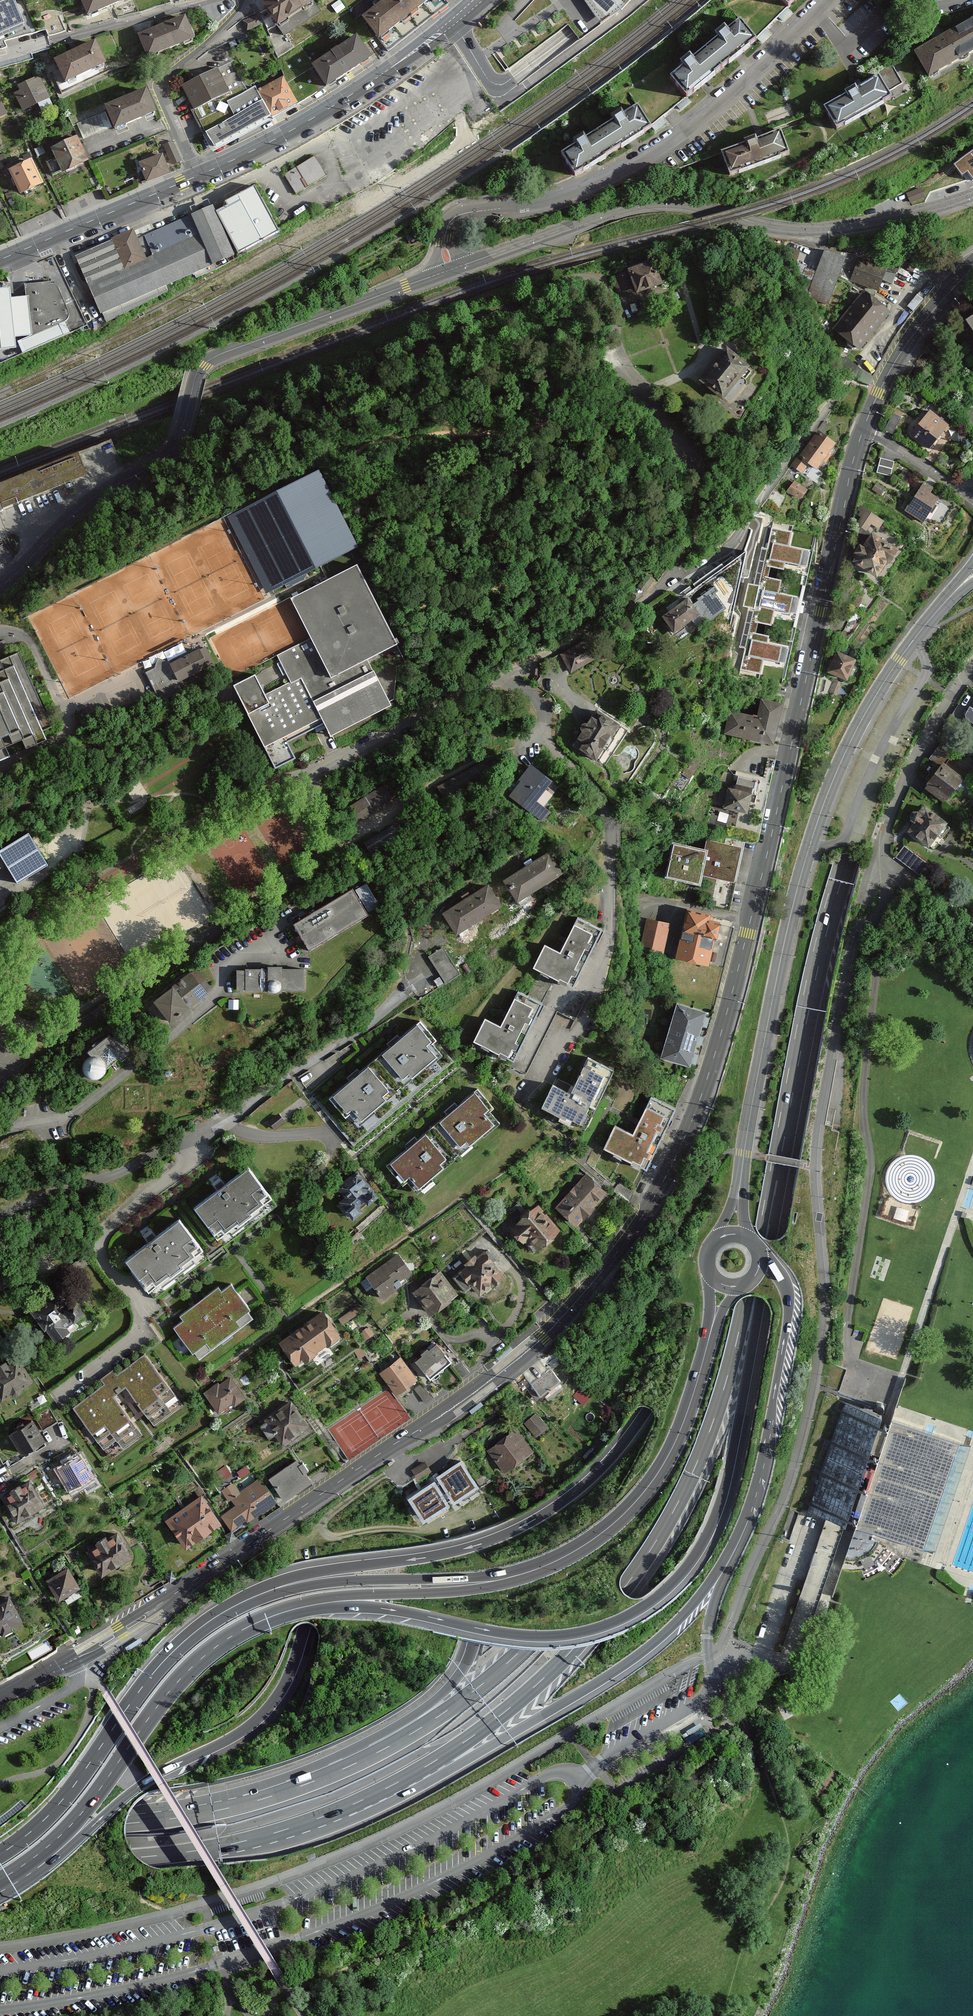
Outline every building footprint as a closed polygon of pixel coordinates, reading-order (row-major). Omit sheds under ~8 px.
[(0,3),(0,35),(25,24),(14,0),(6,0),(0,3)] [(87,16),(123,0),(80,0),(87,16)] [(273,27),(312,2),(311,0),(255,0),(273,27)] [(365,23),(384,47),(445,1),(444,0),(395,0),(365,23)] [(622,10),(631,0),(611,0),(622,10)] [(184,13),(137,29),(146,54),(193,38),(184,13)] [(250,28),(263,22),(259,13),(246,18),(250,28)] [(931,76),(972,51),(972,18),(917,51),(931,76)] [(669,79),(688,100),(757,41),(738,19),(669,79)] [(351,34),(308,64),(323,87),(367,57),(351,34)] [(93,37),(51,54),(63,84),(105,67),(93,37)] [(217,69),(181,86),(193,110),(229,92),(217,69)] [(39,74),(14,85),(25,111),(51,101),(39,74)] [(283,76),(259,89),(275,118),(299,104),(283,76)] [(846,95),(824,108),(838,131),(891,100),(877,76),(857,88),(854,83),(842,90),(846,95)] [(144,84),(103,99),(115,130),(156,115),(144,84)] [(235,117),(203,135),(213,152),(271,119),(253,88),(227,103),(235,117)] [(610,123),(596,131),(611,155),(652,129),(637,106),(621,116),(618,111),(607,118),(610,123)] [(572,148),(560,156),(573,178),(611,155),(596,131),(582,140),(580,135),(569,142),(572,148)] [(745,145),(722,153),(730,177),(791,155),(782,131),(758,140),(756,135),(743,140),(745,145)] [(75,132),(49,144),(62,171),(88,158),(75,132)] [(162,152),(140,160),(148,181),(170,173),(162,152)] [(972,180),(972,154),(960,163),(972,180)] [(315,156),(285,174),(297,195),(327,176),(315,156)] [(30,157),(8,167),(20,194),(43,183),(30,157)] [(279,235),(254,184),(213,207),(240,257),(279,235)] [(906,194),(909,205),(926,200),(922,189),(906,194)] [(133,229),(75,258),(102,314),(235,260),(212,208),(139,237),(133,229)] [(810,300),(826,306),(847,255),(831,249),(810,300)] [(859,255),(850,279),(879,290),(888,265),(859,255)] [(652,261),(613,277),(622,301),(661,285),(652,261)] [(27,282),(27,294),(30,335),(18,340),(23,355),(71,332),(66,320),(70,313),(56,279),(27,282)] [(0,286),(0,351),(16,350),(15,336),(30,335),(27,294),(10,296),(9,286),(0,286)] [(832,328),(861,351),(890,315),(861,292),(832,328)] [(964,322),(972,336),(972,315),(964,322)] [(727,351),(704,379),(727,399),(742,381),(746,385),(754,375),(727,351)] [(894,411),(888,428),(896,431),(902,414),(894,411)] [(929,411),(910,435),(932,452),(951,427),(929,411)] [(818,431),(792,468),(804,476),(810,467),(817,472),(836,444),(818,431)] [(79,449),(89,471),(120,457),(111,435),(79,449)] [(86,473),(77,450),(0,481),(0,508),(86,473)] [(880,471),(894,472),(896,458),(881,457),(880,471)] [(320,470),(235,514),(250,543),(243,547),(253,565),(260,562),(275,591),(360,547),(320,470)] [(797,482),(789,492),(803,502),(810,492),(797,482)] [(923,487),(902,512),(921,528),(942,502),(923,487)] [(888,525),(861,507),(853,520),(862,526),(880,538),(888,525)] [(791,531),(772,527),(767,549),(762,548),(754,585),(748,584),(743,606),(749,607),(740,646),(745,647),(740,668),(760,672),(764,657),(779,661),(782,646),(767,643),(768,637),(754,634),(757,621),(771,624),(774,609),(789,612),(793,596),(778,593),(781,580),(768,577),(770,568),(783,570),(784,563),(800,566),(804,548),(788,545),(791,531)] [(854,560),(881,578),(899,551),(871,533),(854,560)] [(303,676),(327,724),(332,736),(393,705),(370,660),(399,646),(357,564),(293,598),(314,640),(279,658),(291,682),(303,676)] [(647,576),(638,587),(645,592),(653,581),(647,576)] [(688,595),(661,615),(676,635),(695,621),(700,629),(714,619),(707,608),(701,613),(688,595)] [(560,655),(571,674),(604,655),(592,636),(560,655)] [(157,668),(146,673),(159,699),(217,671),(203,646),(170,663),(159,659),(157,668)] [(8,757),(4,748),(20,741),(23,749),(46,739),(42,729),(52,725),(19,652),(0,661),(0,761),(8,757)] [(825,675),(847,684),(856,662),(835,653),(825,675)] [(256,674),(235,685),(248,711),(269,701),(266,695),(256,674)] [(269,701),(248,711),(277,769),(297,759),(289,744),(327,724),(303,676),(291,682),(266,695),(269,701)] [(776,743),(784,704),(762,700),(758,716),(730,710),(725,733),(776,743)] [(597,709),(573,745),(604,765),(628,729),(597,709)] [(943,801),(947,796),(948,796),(951,796),(954,792),(954,789),(959,793),(967,783),(965,782),(967,780),(967,781),(972,773),(972,768),(954,754),(940,744),(929,758),(937,764),(934,767),(931,767),(928,771),(929,774),(926,778),(931,782),(926,788),(935,795),(943,801)] [(507,796),(541,823),(552,810),(539,800),(554,781),(533,765),(507,796)] [(749,814),(755,788),(737,784),(736,789),(729,787),(724,808),(749,814)] [(383,786),(351,806),(359,819),(391,799),(383,786)] [(927,857),(928,857),(949,828),(950,828),(950,827),(949,827),(924,807),(918,814),(917,813),(916,813),(915,813),(914,813),(913,814),(912,815),(912,816),(912,817),(912,819),(913,820),(914,821),(913,821),(916,823),(903,840),(926,857),(927,857)] [(7,862),(17,879),(47,861),(28,830),(0,847),(0,867),(7,862)] [(709,840),(708,849),(703,876),(738,882),(743,847),(709,840)] [(708,849),(673,842),(666,877),(701,884),(703,876),(708,849)] [(928,863),(904,845),(895,857),(919,875),(928,863)] [(549,850),(505,880),(521,903),(564,873),(549,850)] [(490,883),(443,911),(458,936),(505,908),(490,883)] [(353,889),(294,925),(310,953),(371,917),(353,889)] [(712,915),(689,910),(677,958),(710,966),(721,924),(711,921),(712,915)] [(546,947),(536,970),(575,988),(603,929),(579,917),(561,954),(546,947)] [(663,957),(670,923),(647,918),(640,953),(663,957)] [(443,948),(429,958),(446,984),(460,975),(443,948)] [(305,968),(237,969),(237,992),(305,992),(305,968)] [(190,971),(151,1001),(169,1024),(208,994),(190,971)] [(501,1026),(485,1019),(475,1041),(516,1059),(544,1004),(518,991),(501,1026)] [(708,1010),(675,1001),(662,1058),(693,1067),(708,1010)] [(376,1052),(399,1080),(434,1053),(425,1041),(432,1035),(419,1018),(376,1052)] [(86,1052),(89,1056),(84,1063),(84,1072),(88,1079),(94,1083),(99,1083),(108,1075),(108,1065),(117,1056),(123,1061),(134,1051),(115,1030),(86,1052)] [(552,1084),(540,1108),(587,1126),(614,1069),(586,1055),(569,1090),(552,1084)] [(370,1059),(327,1094),(343,1113),(347,1110),(355,1120),(394,1089),(370,1059)] [(475,1087),(437,1120),(462,1149),(494,1121),(483,1109),(490,1103),(475,1087)] [(634,1134),(616,1126),(605,1150),(646,1167),(673,1108),(651,1096),(634,1134)] [(417,1185),(449,1158),(425,1130),(388,1161),(403,1177),(407,1173),(417,1185)] [(337,1189),(343,1194),(337,1201),(354,1216),(376,1192),(354,1170),(337,1189)] [(251,1173),(198,1213),(222,1245),(275,1204),(251,1173)] [(586,1174),(556,1208),(578,1227),(608,1194),(586,1174)] [(540,1206),(509,1229),(535,1253),(562,1231),(540,1206)] [(181,1226),(127,1264),(150,1297),(204,1259),(181,1226)] [(484,1252),(458,1275),(484,1296),(506,1279),(484,1252)] [(399,1255),(367,1277),(382,1297),(416,1277),(399,1255)] [(9,1282),(0,1266),(0,1287),(9,1282)] [(441,1273),(414,1293),(430,1315),(457,1296),(441,1273)] [(67,1284),(32,1309),(56,1338),(91,1312),(67,1284)] [(185,1324),(176,1330),(198,1360),(256,1318),(234,1288),(224,1296),(219,1289),(180,1318),(185,1324)] [(320,1311),(279,1342),(297,1366),(340,1338),(320,1311)] [(436,1345),(415,1363),(430,1381),(451,1364),(436,1345)] [(182,1404),(143,1354),(118,1374),(113,1369),(99,1379),(104,1384),(73,1407),(109,1457),(141,1432),(113,1395),(124,1386),(153,1425),(182,1404)] [(0,1367),(0,1398),(1,1400),(33,1381),(18,1356),(0,1367)] [(401,1359),(380,1374),(398,1395),(419,1381),(401,1359)] [(231,1377),(203,1396),(220,1415),(247,1397),(231,1377)] [(583,1384),(575,1393),(585,1402),(593,1393),(583,1384)] [(312,1428),(291,1403),(263,1421),(283,1447),(312,1428)] [(861,1530),(922,1550),(959,1440),(895,1419),(887,1417),(845,1403),(809,1512),(836,1521),(861,1530)] [(537,1434),(550,1424),(538,1410),(526,1420),(537,1434)] [(33,1417),(9,1430),(24,1453),(46,1440),(33,1417)] [(505,1471),(536,1447),(517,1424),(487,1447),(505,1471)] [(82,1453),(60,1467),(74,1491),(97,1479),(82,1453)] [(426,1458),(411,1466),(417,1478),(432,1470),(426,1458)] [(296,1462),(270,1480),(288,1504),(314,1485),(296,1462)] [(3,1494),(19,1522),(47,1506),(31,1478),(3,1494)] [(234,1507),(222,1515),(234,1531),(278,1503),(261,1479),(240,1492),(234,1484),(221,1492),(234,1507)] [(201,1496),(165,1522),(185,1551),(222,1526),(201,1496)] [(101,1543),(90,1550),(106,1575),(135,1556),(119,1532),(110,1537),(107,1532),(98,1539),(101,1543)] [(867,1535),(863,1544),(872,1548),(876,1539),(867,1535)] [(71,1565),(48,1580),(61,1600),(84,1585),(71,1565)] [(25,1620),(11,1595),(0,1602),(0,1634),(25,1620)]
